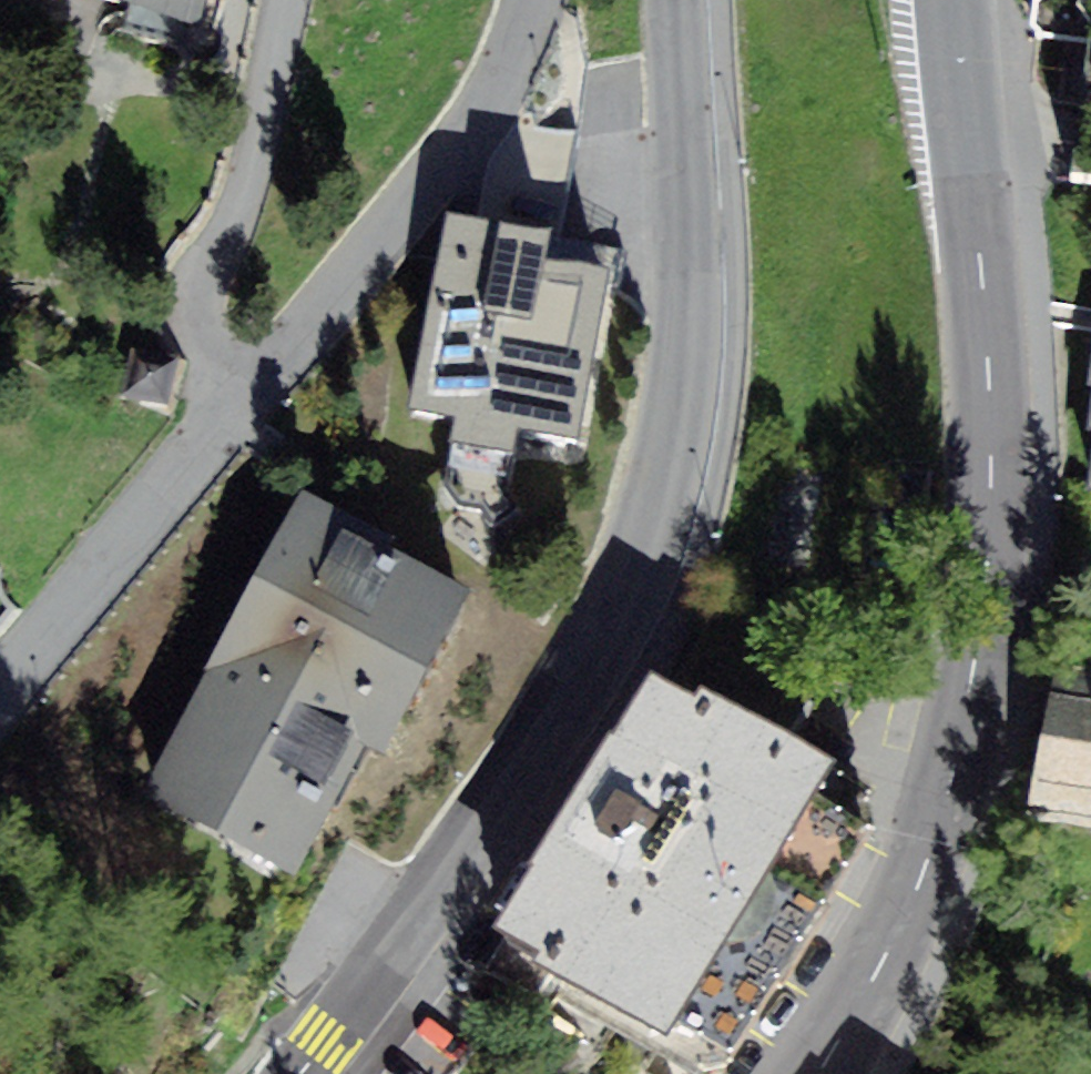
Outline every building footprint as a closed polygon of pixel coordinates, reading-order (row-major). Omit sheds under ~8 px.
[(128,4),(122,28),(180,43),(191,0),(111,0),(128,4)] [(1082,81),(1072,187),(1090,190),(1090,0),(1089,0),(1082,81)] [(461,432),(448,499),(493,508),(507,440),(576,454),(609,284),(538,271),(545,235),(454,217),(413,422),(461,432)] [(567,245),(565,270),(622,273),(624,248),(567,245)] [(288,868),(357,742),(375,752),(467,584),(300,494),(209,662),(141,788),(288,868)] [(483,965),(548,1007),(652,1073),(672,1051),(701,1071),(730,1060),(834,880),(859,836),(856,810),(768,755),(811,692),(709,633),(669,704),(652,696),(483,965)] [(1035,812),(1090,823),(1090,666),(1065,661),(1035,812)]
